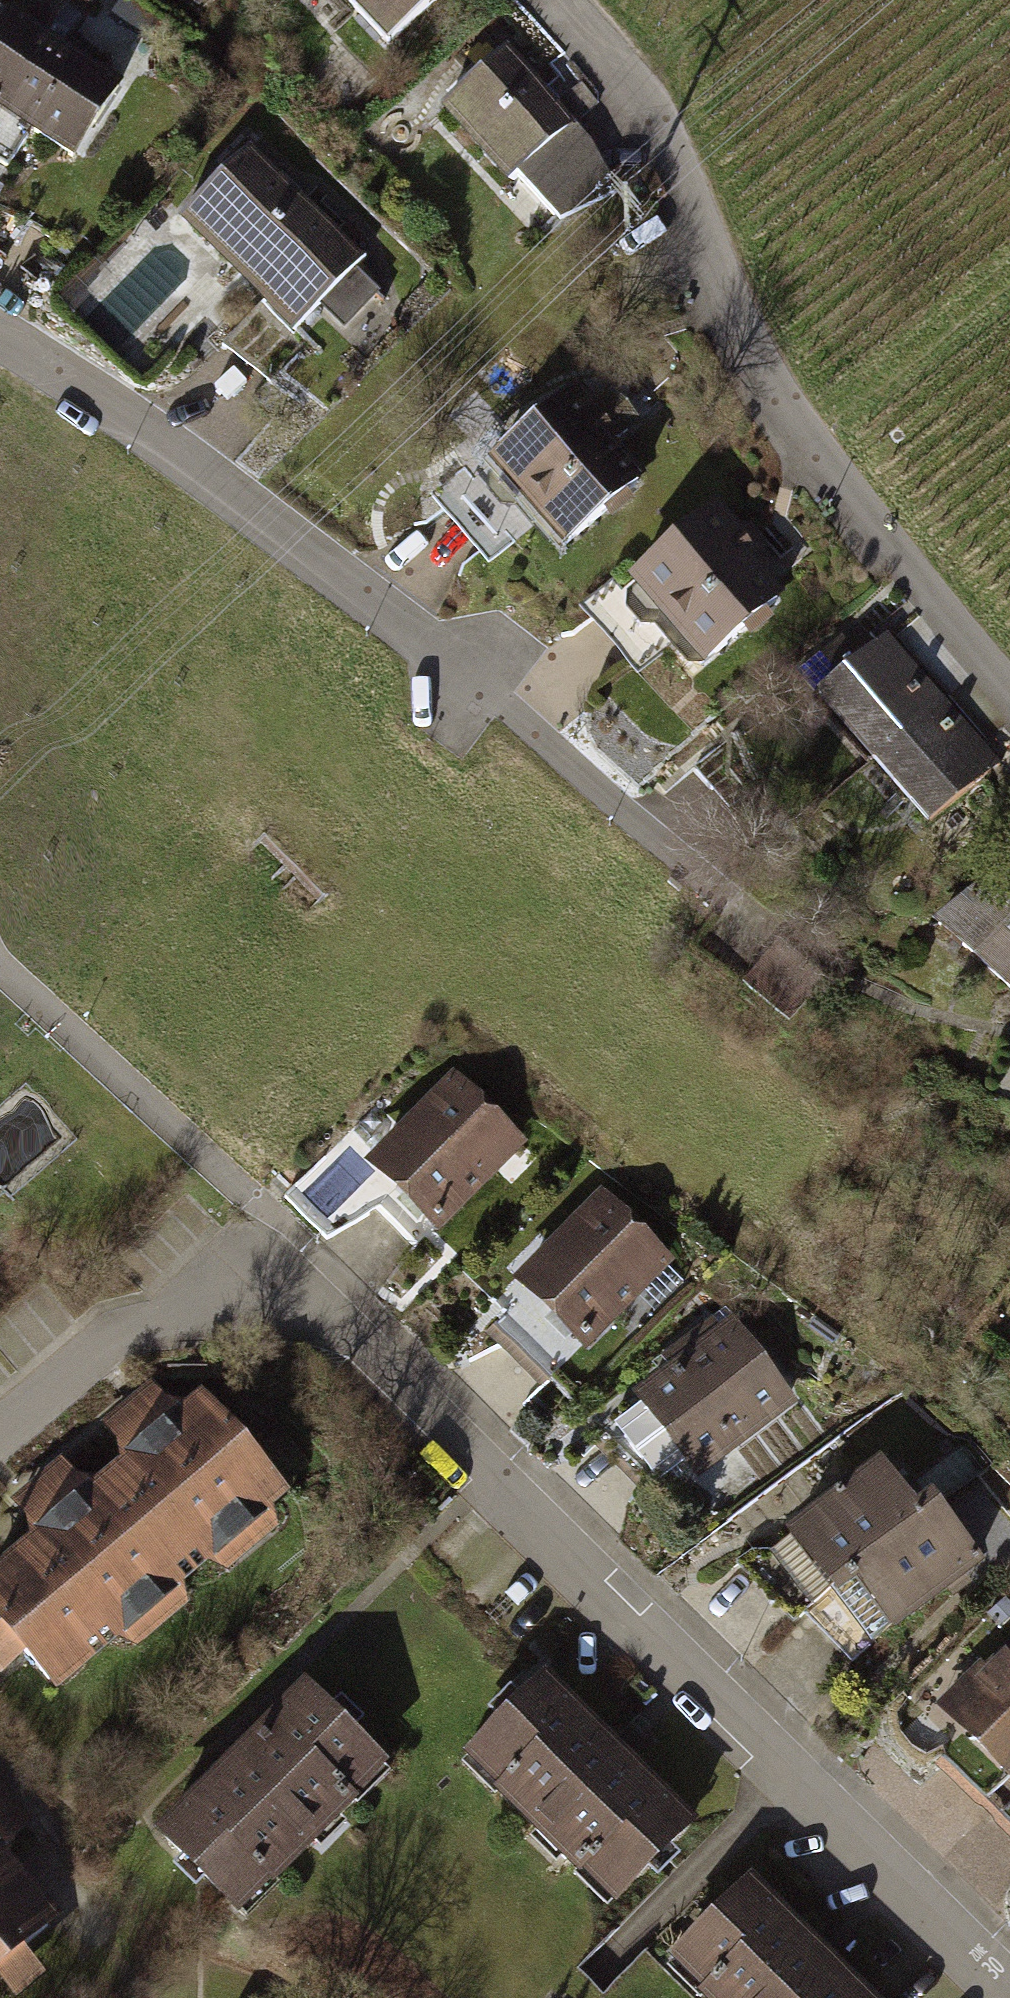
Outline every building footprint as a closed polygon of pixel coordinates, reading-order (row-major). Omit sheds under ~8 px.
[(389,46),(438,0),(345,0),(389,46)] [(18,20),(0,47),(0,175),(31,128),(72,155),(118,85),(18,20)] [(507,50),(447,105),(558,223),(617,191),(591,140),(574,125),(599,103),(582,85),(558,107),(507,50)] [(250,149),(194,206),(246,257),(235,268),(253,285),(255,282),(298,325),(362,260),(250,149)] [(271,380),(303,345),(262,301),(231,333),(222,345),(271,380)] [(592,410),(574,390),(496,459),(521,486),(514,493),(562,546),(605,508),(611,515),(629,499),(623,492),(637,480),(607,447),(627,429),(602,401),(592,410)] [(713,509),(636,576),(661,605),(655,610),(703,664),(744,628),(750,634),(771,616),(765,609),(777,600),(745,564),(763,548),(744,526),(735,534),(713,509)] [(840,638),(799,673),(872,758),(942,699),(887,634),(858,658),(840,638)] [(943,700),(873,760),(929,824),(999,764),(943,700)] [(938,924),(1009,987),(1009,862),(938,924)] [(515,1144),(454,1083),(376,1161),(437,1222),(515,1144)] [(663,1263),(602,1201),(524,1279),(584,1340),(663,1263)] [(786,1399),(730,1329),(724,1334),(713,1321),(669,1356),(679,1369),(645,1396),(649,1401),(617,1426),(653,1472),(665,1463),(671,1471),(690,1456),(700,1467),(786,1399)] [(278,1484),(210,1404),(119,1481),(151,1519),(127,1539),(163,1581),(278,1484)] [(835,1583),(920,1518),(880,1466),(845,1494),(842,1490),(834,1496),(837,1500),(796,1532),(835,1583)] [(117,1483),(0,1581),(0,1623),(48,1679),(161,1582),(125,1540),(148,1520),(117,1483)] [(935,1508),(846,1577),(851,1584),(858,1579),(874,1601),(891,1588),(909,1612),(976,1560),(935,1508)] [(980,1683),(996,1699),(968,1727),(1009,1767),(1009,1653),(980,1683)] [(595,1731),(543,1679),(475,1748),(509,1780),(502,1787),(582,1865),(588,1859),(621,1891),(689,1823),(637,1771),(634,1774),(592,1734),(595,1731)] [(376,1756),(306,1687),(256,1739),(260,1743),(219,1785),(214,1781),(162,1833),(232,1902),(264,1869),(271,1876),(351,1795),(344,1788),(376,1756)] [(47,1928),(0,1872),(0,1967),(47,1928)] [(749,1883),(681,1952),(715,1985),(708,1991),(715,1997),(866,1997),(843,1976),(840,1979),(798,1938),(802,1935),(749,1883)]
